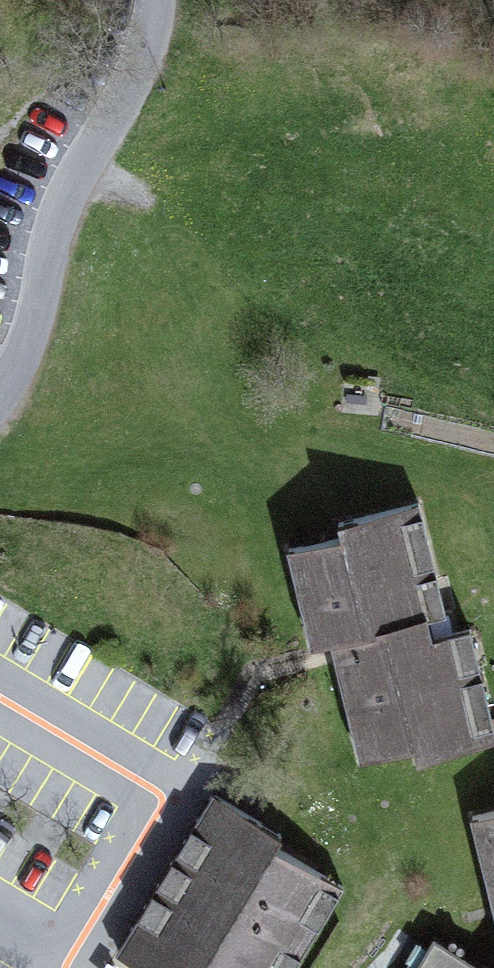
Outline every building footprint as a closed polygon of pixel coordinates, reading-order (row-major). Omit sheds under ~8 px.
[(419,504),(400,509),(432,640),(451,635),(419,504)] [(451,635),(432,640),(400,509),(340,523),(343,537),(290,549),(314,646),(333,641),(336,654),(362,759),(414,746),(418,759),(478,745),(451,635)] [(478,745),(493,741),(493,725),(471,630),(451,635),(478,745)] [(274,847),(280,836),(212,795),(131,930),(135,931),(121,955),(143,967),(174,967),(180,959),(194,967),(294,967),(343,888),(274,847)] [(473,817),(493,903),(493,811),(473,817)] [(180,959),(174,967),(194,967),(180,959)]
